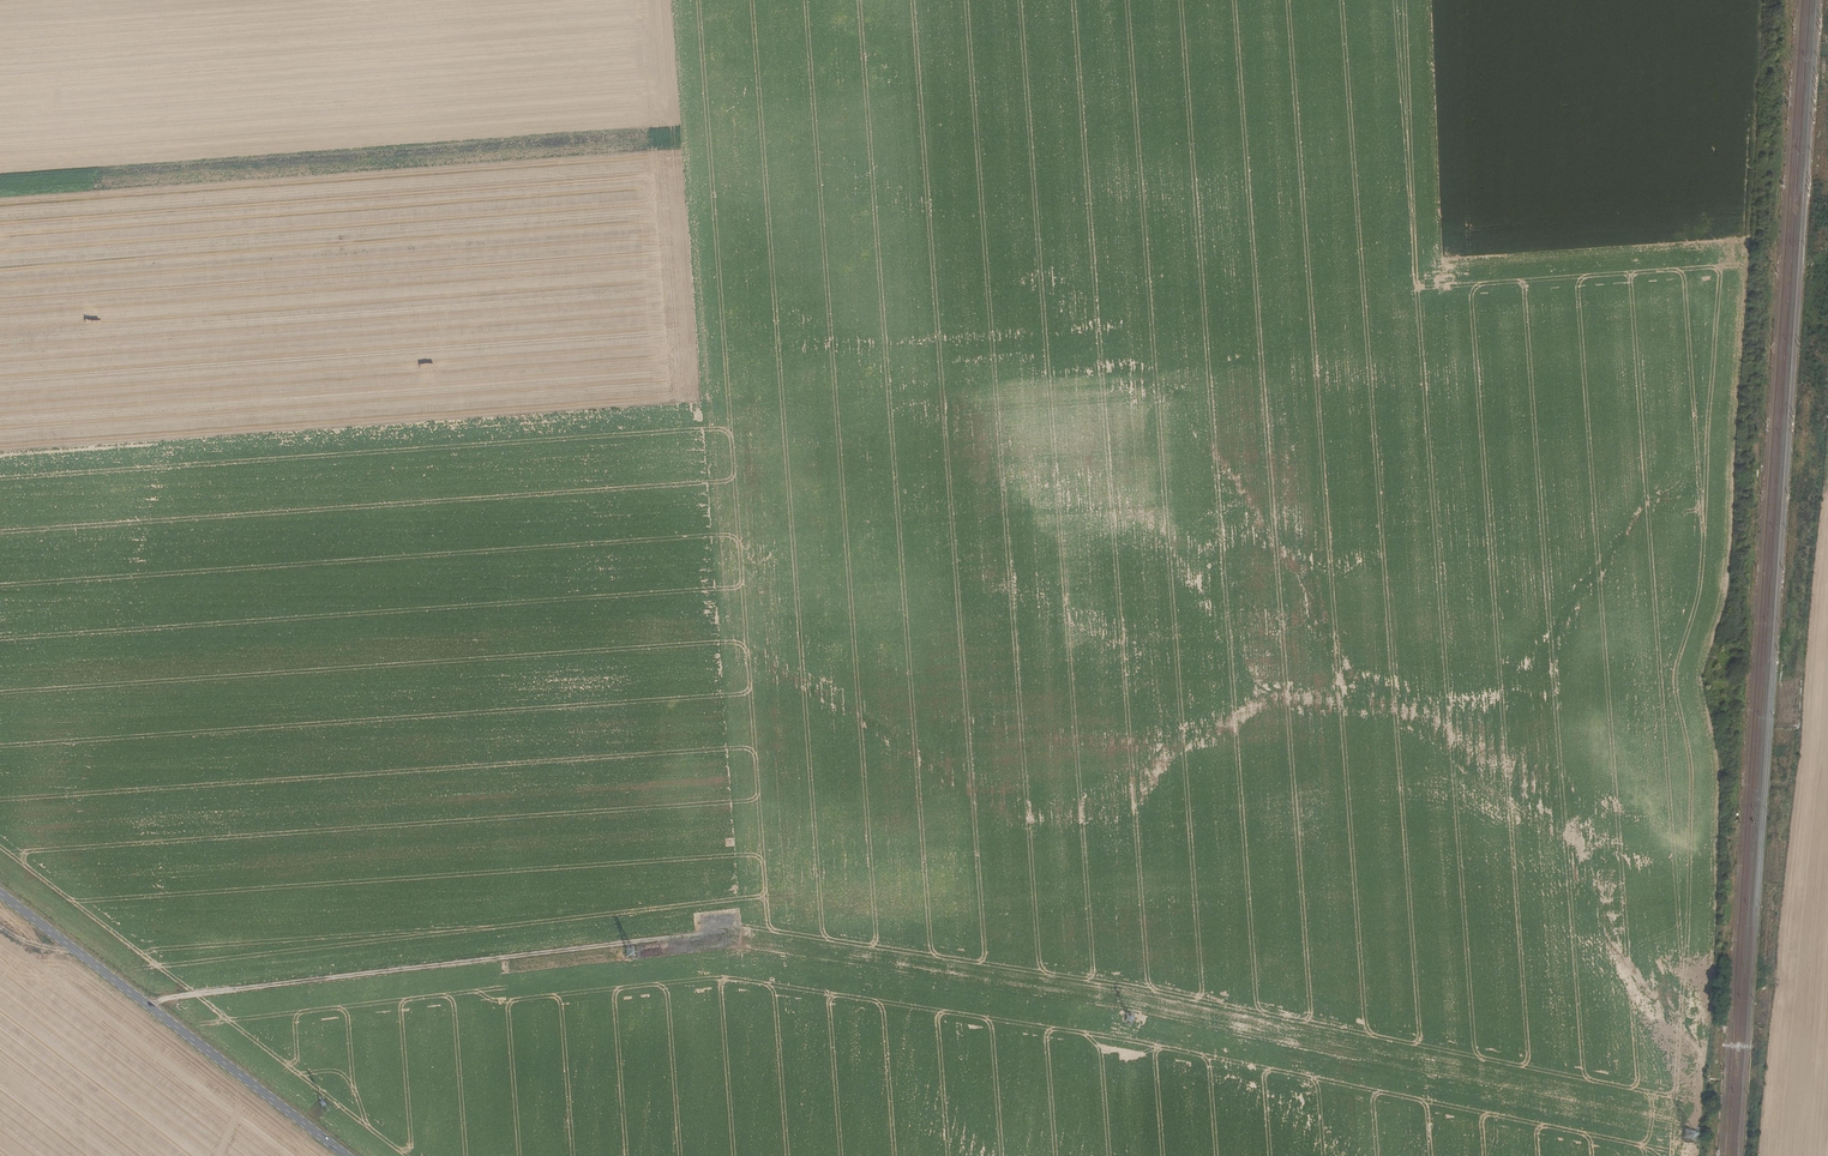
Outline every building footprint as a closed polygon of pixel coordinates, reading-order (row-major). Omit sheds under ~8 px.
[(632,945),(625,947),(628,956),(634,955),(632,945)] [(323,1106),(329,1099),(325,1096),(319,1103),(323,1106)] [(1685,1139),(1693,1139),(1694,1129),(1685,1129),(1685,1139)]
